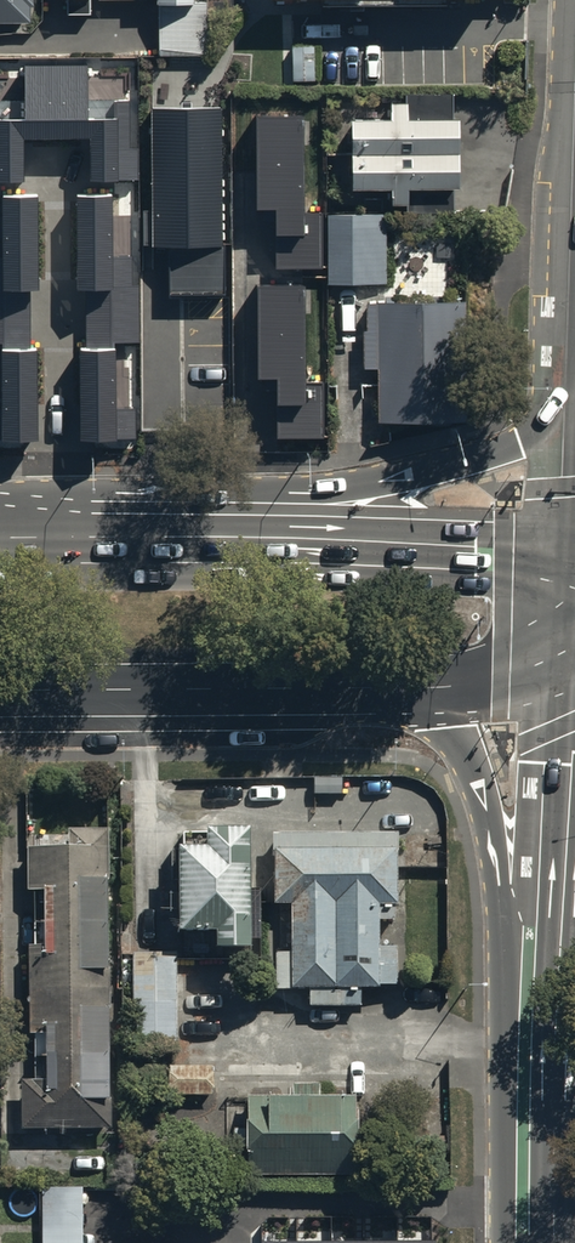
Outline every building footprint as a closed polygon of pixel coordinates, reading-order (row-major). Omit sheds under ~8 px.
[(27,22),(27,5),(32,4),(32,0),(0,0),(0,22),(27,22)] [(67,15),(91,15),(91,0),(67,0),(67,15)] [(191,0),(153,0),(152,2),(158,2),(159,54),(205,55),(206,3),(191,3),(191,0)] [(22,179),(21,138),(92,137),(93,179),(138,179),(138,148),(130,148),(129,100),(114,100),(114,117),(88,117),(88,65),(25,66),(25,119),(0,119),(0,113),(0,179),(22,179)] [(455,188),(455,118),(451,118),(451,93),(402,92),(402,100),(388,100),(387,119),(350,119),(349,189),(390,189),(390,203),(409,203),(409,188),(455,188)] [(224,108),(154,108),(156,245),(171,245),(171,296),(226,296),(224,108)] [(301,116),(258,117),(259,209),(277,209),(278,267),(322,266),(322,215),(302,216),(301,116)] [(4,195),(4,256),(0,256),(0,344),(2,344),(2,409),(0,410),(0,442),(38,441),(37,347),(30,347),(30,282),(38,282),(38,194),(4,195)] [(113,255),(112,194),(79,194),(79,281),(87,281),(88,347),(81,347),(81,440),(137,440),(137,409),(116,409),(116,343),(139,343),(139,286),(132,286),(132,255),(113,255)] [(385,283),(385,213),(328,213),(328,283),(385,283)] [(305,285),(261,286),(262,378),(280,378),(281,435),(326,435),(325,384),(306,385),(305,285)] [(463,421),(464,300),(366,299),(366,328),(364,328),(363,371),(378,371),(377,420),(463,421)] [(26,1131),(110,1131),(110,831),(68,831),(68,852),(27,852),(27,898),(45,898),(45,951),(26,952),(26,1039),(49,1039),(49,1090),(26,1090),(26,1131)] [(208,834),(208,852),(180,852),(181,934),(217,934),(217,951),(251,950),(250,833),(208,834)] [(277,957),(278,991),(310,990),(311,1014),(363,1013),(363,991),(399,992),(398,949),(381,949),(380,922),(399,922),(397,835),(273,837),(274,904),(292,903),(293,957),(277,957)] [(176,955),(133,955),(134,1056),(177,1056),(176,955)] [(214,1069),(166,1068),(166,1098),(213,1098),(214,1069)] [(360,1102),(250,1101),(249,1180),(359,1181),(360,1102)] [(83,1189),(43,1189),(43,1242),(83,1242),(83,1189)]
